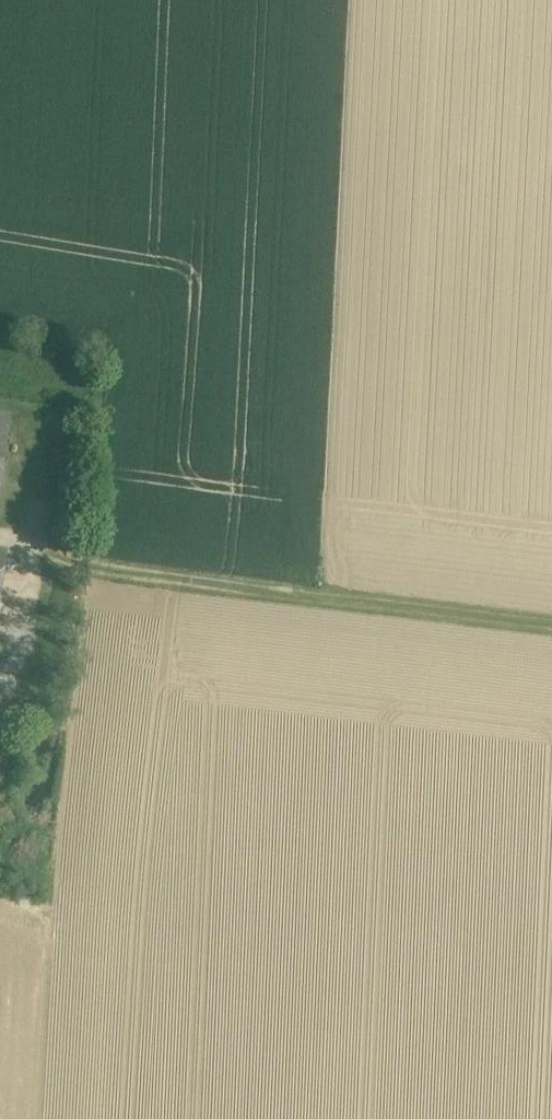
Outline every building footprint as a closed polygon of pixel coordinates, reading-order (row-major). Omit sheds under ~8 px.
[(0,413),(0,436),(5,437),(9,415),(0,413)]
